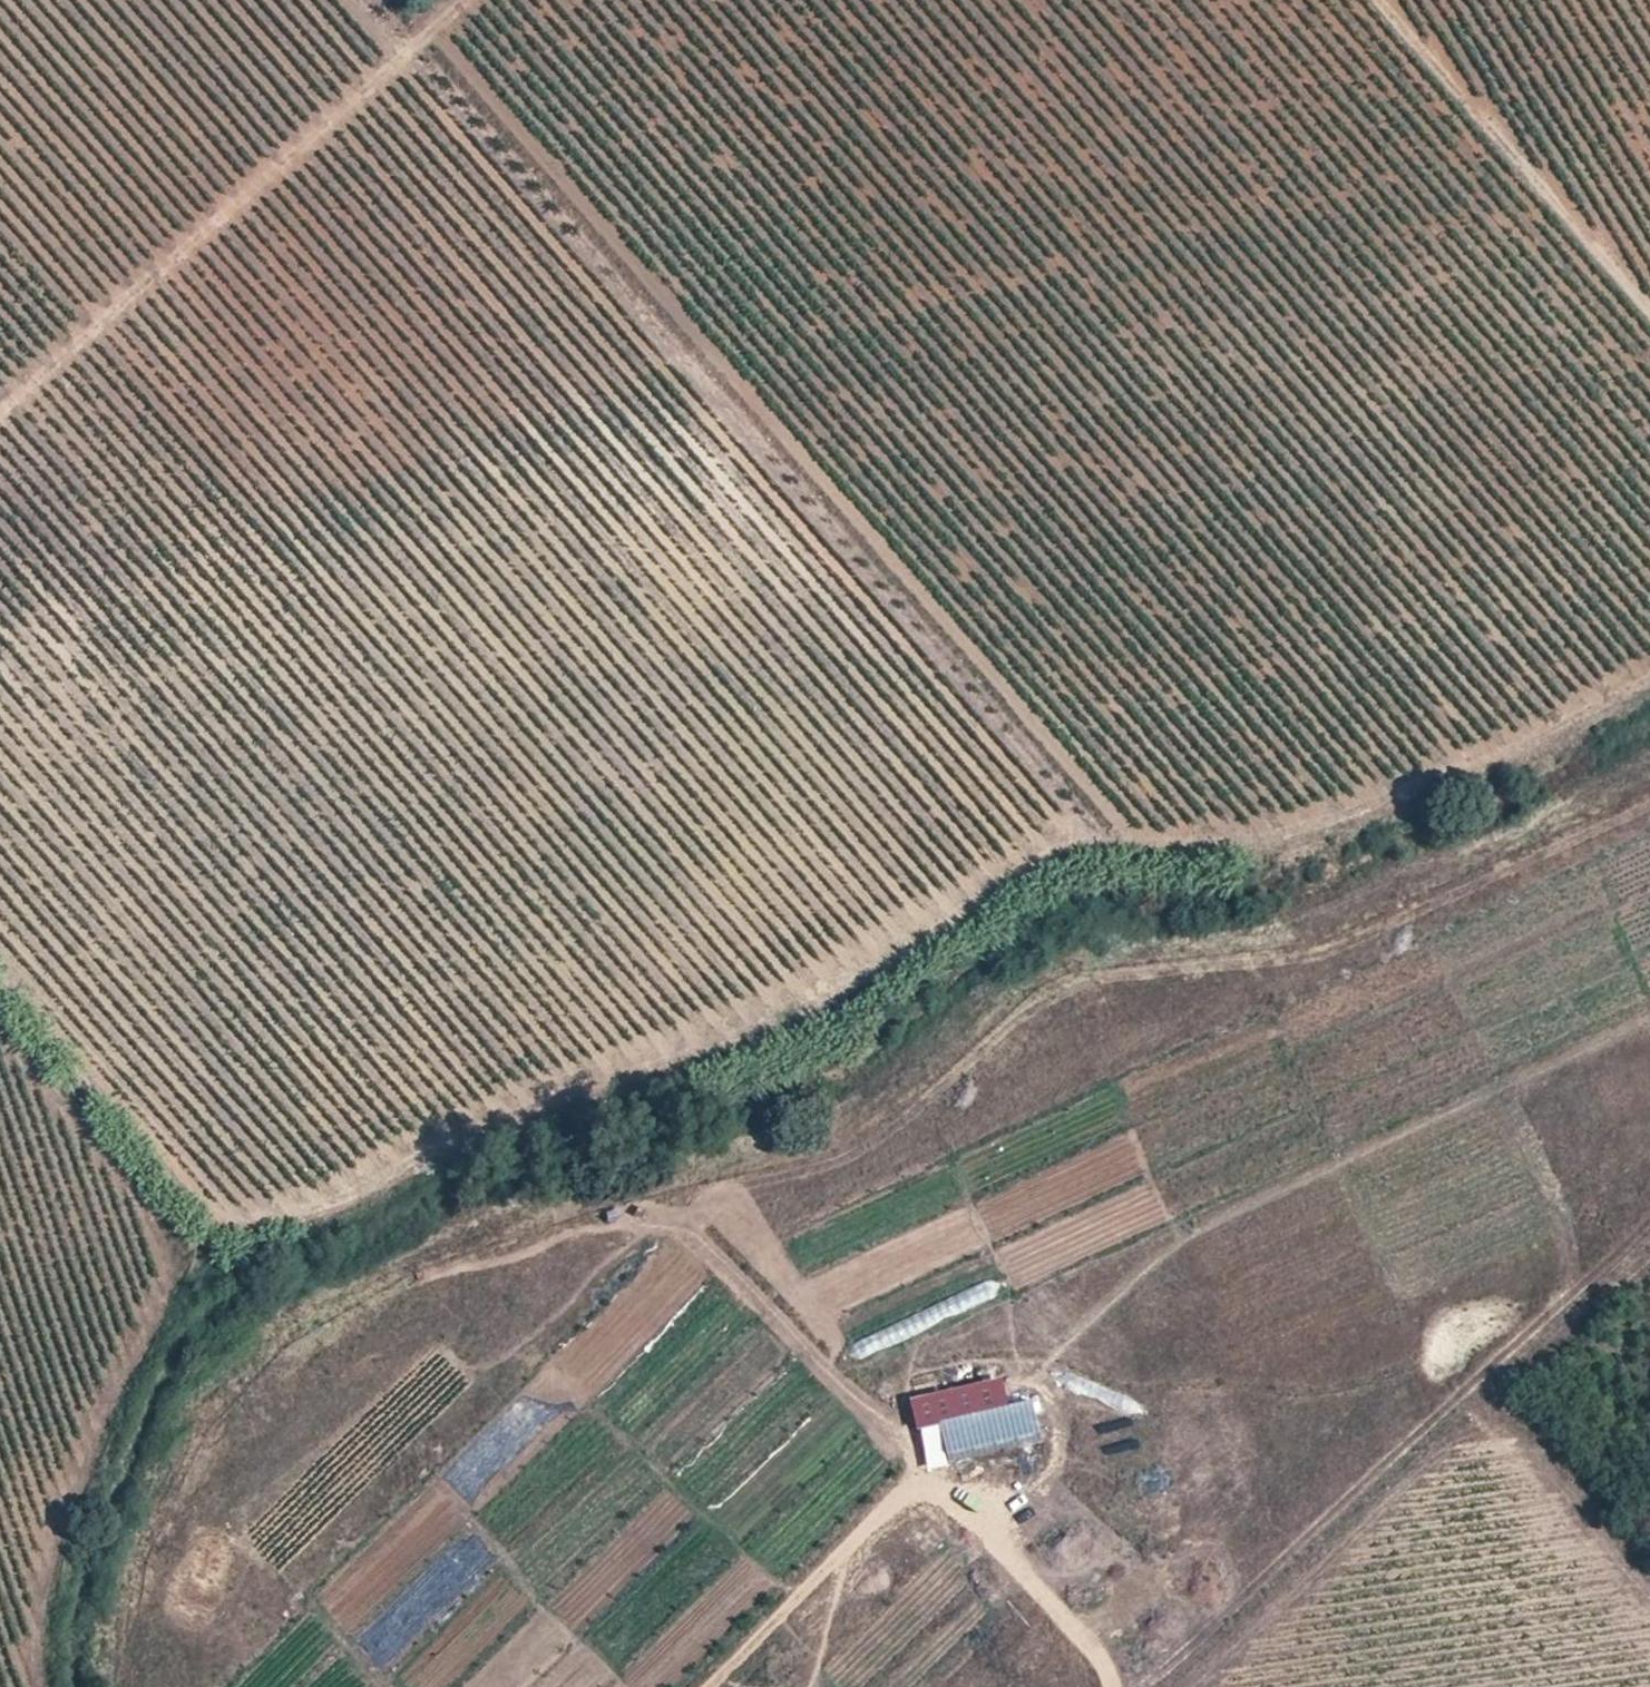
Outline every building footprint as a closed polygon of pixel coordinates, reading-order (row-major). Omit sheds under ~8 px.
[(1002,1380),(908,1397),(914,1431),(939,1427),(945,1458),(1039,1441),(1032,1401),(1006,1405),(1002,1380)]
